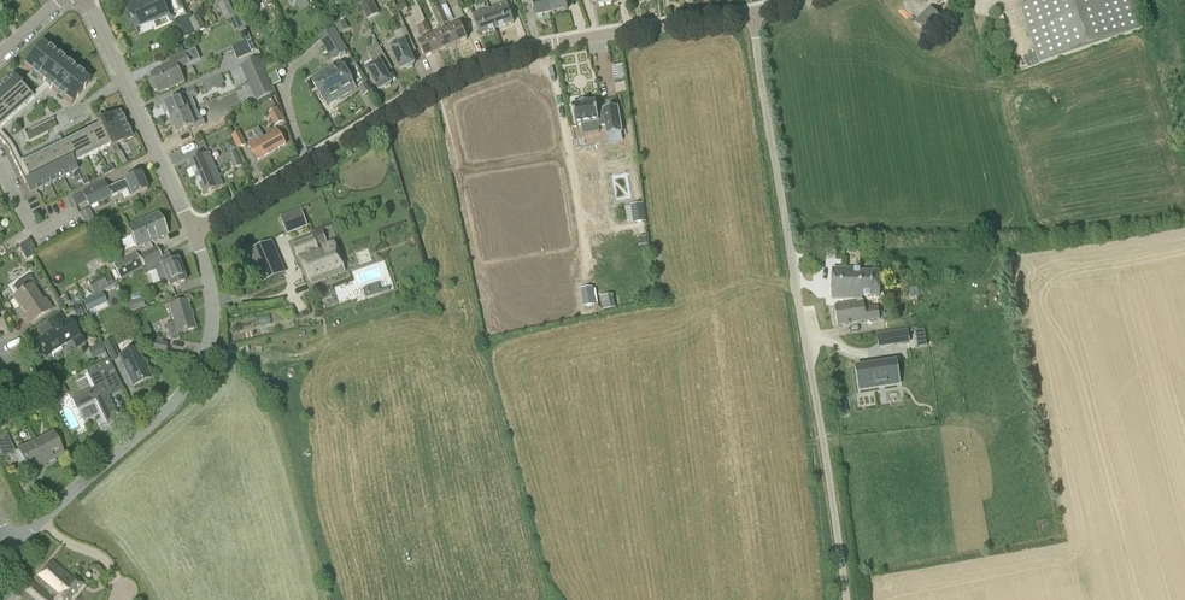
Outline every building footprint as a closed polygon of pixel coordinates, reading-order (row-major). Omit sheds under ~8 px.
[(169,15),(162,0),(141,0),(127,6),(133,18),(131,19),(135,26),(152,18),(154,22),(169,15)] [(179,10),(183,8),(179,0),(175,0),(179,10)] [(300,11),(310,7),(307,0),(308,0),(296,0),(300,11)] [(372,0),(367,0),(360,3),(367,19),(379,14),(372,0)] [(535,17),(552,13),(549,0),(531,0),(535,17)] [(568,9),(566,0),(549,0),(552,13),(568,9)] [(1142,30),(1133,0),(1032,0),(1021,3),(1039,62),(1142,30)] [(218,5),(226,19),(235,15),(228,1),(218,5)] [(499,5),(490,9),(497,29),(514,23),(507,3),(499,6),(499,5)] [(440,34),(433,37),(439,52),(453,46),(447,31),(444,25),(437,9),(435,10),(432,5),(422,10),(426,19),(434,16),(439,26),(437,27),(440,34)] [(442,7),(437,9),(444,25),(449,23),(442,7)] [(930,7),(914,22),(928,36),(943,20),(930,7)] [(490,9),(473,15),(480,35),(497,29),(490,9)] [(196,34),(187,15),(175,20),(184,40),(196,34)] [(206,29),(199,15),(190,20),(197,34),(206,29)] [(348,29),(344,22),(336,27),(340,34),(348,29)] [(430,31),(427,23),(418,27),(421,35),(430,31)] [(461,25),(447,31),(453,46),(468,39),(461,25)] [(347,51),(334,28),(318,38),(331,60),(347,51)] [(414,46),(406,28),(395,33),(400,45),(391,49),(400,71),(406,68),(408,70),(413,67),(413,65),(415,64),(408,48),(414,46)] [(439,52),(433,37),(418,44),(425,58),(439,52)] [(231,47),(237,60),(252,53),(251,52),(255,50),(251,40),(247,42),(247,41),(231,47)] [(48,49),(42,44),(24,67),(32,73),(31,74),(32,75),(34,71),(39,75),(37,79),(38,78),(43,82),(42,83),(43,82),(52,90),(51,90),(52,91),(52,90),(57,94),(57,95),(60,91),(65,95),(62,99),(63,98),(71,105),(89,82),(83,77),(84,76),(83,76),(83,77),(78,73),(78,72),(77,72),(73,69),(74,69),(74,68),(71,72),(66,68),(69,64),(68,64),(68,65),(64,62),(65,61),(64,61),(63,61),(58,57),(59,56),(58,57),(54,54),(55,53),(54,54),(49,50),(49,49),(48,49)] [(390,65),(380,48),(369,55),(375,66),(367,70),(379,91),(384,88),(386,89),(391,86),(391,84),(393,83),(384,68),(390,65)] [(169,59),(173,68),(152,77),(153,80),(150,82),(155,91),(158,90),(159,93),(185,81),(179,68),(200,59),(195,49),(186,54),(185,51),(169,59)] [(249,83),(267,74),(260,57),(241,65),(249,83)] [(325,103),(355,86),(342,62),(312,80),(325,103)] [(615,80),(626,78),(624,63),(613,65),(615,80)] [(270,75),(274,85),(281,83),(277,72),(270,75)] [(257,100),(275,92),(267,74),(249,83),(257,100)] [(34,99),(13,75),(7,80),(6,80),(9,83),(4,88),(1,84),(1,85),(0,87),(0,128),(34,99)] [(223,75),(202,81),(204,88),(225,83),(223,75)] [(364,96),(372,92),(364,78),(361,80),(363,84),(358,86),(364,96)] [(180,93),(182,97),(165,104),(171,119),(189,111),(189,110),(196,107),(192,98),(198,95),(194,87),(180,93)] [(614,108),(599,110),(599,113),(594,114),(592,102),(584,104),(584,103),(576,104),(577,105),(569,106),(572,128),(601,123),(603,137),(619,134),(614,108)] [(178,134),(195,126),(196,129),(206,125),(202,117),(200,118),(196,107),(189,110),(189,111),(171,119),(178,134)] [(268,113),(275,127),(284,122),(277,109),(268,113)] [(104,136),(125,125),(124,123),(125,122),(124,123),(122,118),(123,117),(122,117),(121,117),(119,113),(103,120),(100,114),(95,117),(99,125),(104,136)] [(23,133),(28,143),(47,133),(53,130),(49,122),(54,120),(53,119),(30,131),(30,132),(25,134),(24,132),(23,133)] [(110,146),(104,136),(99,125),(87,131),(98,152),(110,146)] [(116,146),(132,138),(129,134),(130,133),(129,133),(127,128),(128,128),(127,128),(125,125),(104,136),(110,146),(114,155),(117,154),(119,152),(116,146)] [(278,131),(265,139),(258,128),(252,131),(257,139),(248,144),(258,161),(286,144),(278,131)] [(4,145),(9,141),(0,131),(0,140),(4,145)] [(86,158),(98,152),(87,131),(75,137),(86,158)] [(247,145),(240,132),(231,136),(238,150),(247,145)] [(74,164),(86,158),(75,137),(63,143),(74,164)] [(22,164),(15,150),(10,153),(30,194),(36,191),(37,192),(35,188),(41,185),(43,189),(43,188),(50,185),(50,186),(51,185),(49,181),(54,179),(56,183),(57,182),(56,181),(63,178),(64,179),(62,175),(68,172),(70,176),(71,176),(70,175),(77,171),(74,164),(63,143),(22,164)] [(116,154),(122,165),(127,163),(121,152),(119,152),(117,154),(116,154)] [(228,155),(231,162),(239,159),(236,152),(228,155)] [(197,178),(216,169),(209,153),(189,161),(197,178)] [(234,169),(242,166),(239,159),(231,162),(234,169)] [(108,174),(114,171),(111,166),(106,168),(108,174)] [(100,171),(103,177),(108,174),(106,168),(100,171)] [(216,169),(197,178),(204,195),(223,186),(216,169)] [(132,198),(147,190),(139,174),(107,189),(104,182),(82,193),(89,207),(111,197),(126,190),(130,197),(131,197),(132,198)] [(81,181),(84,186),(89,183),(87,178),(81,181)] [(27,200),(35,215),(46,208),(38,194),(27,200)] [(634,223),(644,221),(642,205),(632,206),(634,223)] [(94,219),(89,209),(79,215),(84,224),(94,219)] [(301,209),(280,217),(287,234),(308,226),(301,209)] [(136,249),(167,235),(157,214),(127,227),(136,249)] [(312,284),(345,272),(343,267),(334,241),(322,246),(322,247),(318,249),(317,245),(326,242),(323,232),(292,244),(298,258),(300,257),(309,279),(310,279),(312,284)] [(264,283),(284,274),(270,242),(250,251),(264,283)] [(30,251),(26,244),(19,248),(23,255),(30,251)] [(144,267),(146,266),(162,258),(156,248),(139,258),(144,267)] [(121,280),(144,267),(136,253),(113,266),(121,280)] [(169,254),(162,258),(146,266),(148,273),(155,270),(160,282),(166,280),(169,288),(185,282),(177,259),(172,262),(169,254)] [(837,326),(880,320),(877,302),(868,303),(868,306),(864,307),(864,302),(862,299),(862,297),(879,297),(879,273),(859,273),(860,270),(833,269),(833,299),(857,299),(858,303),(835,306),(837,326)] [(43,301),(33,286),(35,284),(30,277),(26,276),(15,284),(14,288),(18,294),(13,298),(20,308),(18,310),(28,325),(52,309),(45,300),(43,301)] [(104,278),(90,284),(94,292),(107,286),(104,278)] [(582,290),(584,307),(595,305),(595,304),(597,303),(595,289),(592,289),(592,288),(582,290)] [(603,310),(615,308),(613,298),(601,300),(603,310)] [(130,312),(145,307),(142,299),(127,304),(130,312)] [(89,300),(83,303),(87,312),(93,309),(89,300)] [(179,339),(177,334),(196,328),(187,300),(168,306),(173,322),(165,325),(171,341),(179,339)] [(77,317),(83,312),(78,305),(72,310),(77,317)] [(51,354),(50,353),(80,334),(69,318),(65,321),(60,313),(46,322),(52,331),(36,341),(46,357),(51,354)] [(894,345),(909,343),(907,330),(892,333),(894,345)] [(165,353),(167,343),(162,342),(163,339),(156,338),(156,341),(149,340),(148,351),(165,353)] [(120,356),(111,339),(103,343),(111,360),(120,356)] [(92,359),(104,353),(99,344),(87,349),(92,359)] [(146,369),(147,368),(146,365),(144,365),(136,349),(119,357),(133,386),(150,378),(146,369)] [(107,425),(118,419),(105,392),(113,388),(109,380),(117,377),(109,359),(85,370),(94,388),(71,399),(76,409),(95,400),(107,425)] [(900,380),(897,359),(860,365),(863,386),(864,386),(880,383),(880,381),(891,380),(891,382),(900,380)] [(11,418),(53,399),(50,393),(8,412),(11,418)] [(2,457),(3,458),(15,452),(5,431),(0,433),(0,458),(2,457)] [(46,463),(63,455),(53,434),(18,450),(27,467),(44,459),(46,463)] [(82,585),(73,579),(73,580),(50,562),(21,598),(24,599),(70,599),(82,585)] [(13,595),(3,584),(0,587),(0,599),(8,599),(13,595)]
